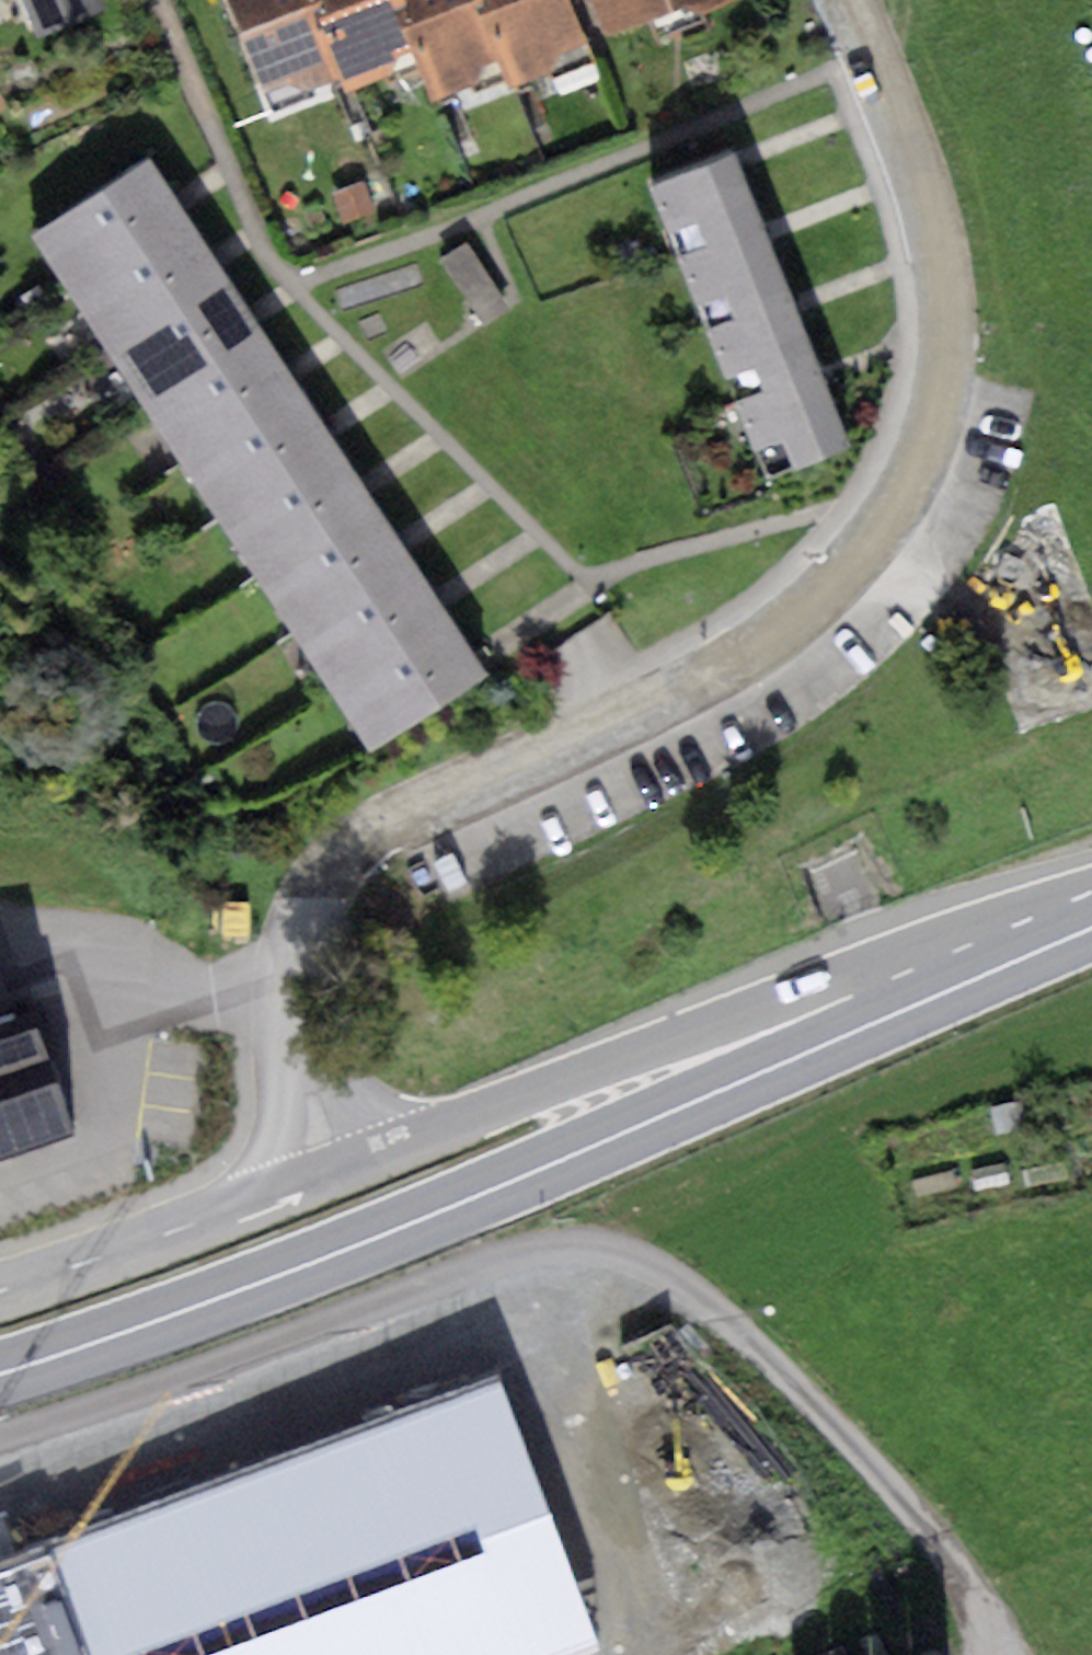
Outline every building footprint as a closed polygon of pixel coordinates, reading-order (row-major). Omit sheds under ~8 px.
[(40,33),(101,8),(98,0),(26,0),(40,33)] [(262,92),(285,83),(303,91),(345,74),(316,0),(225,0),(262,92)] [(345,74),(351,88),(383,75),(391,57),(421,45),(403,0),(316,0),(345,74)] [(421,45),(442,97),(474,85),(482,67),(509,56),(486,0),(403,0),(421,45)] [(569,0),(486,0),(509,56),(519,81),(554,67),(562,49),(585,40),(569,0)] [(604,34),(684,2),(701,11),(728,0),(591,0),(604,34)] [(736,150),(648,185),(675,255),(764,220),(740,159),(736,150)] [(149,156),(30,234),(69,292),(187,215),(177,199),(149,156)] [(365,182),(332,193),(343,222),(375,211),(365,182)] [(187,215),(69,292),(106,349),(224,271),(216,258),(187,215)] [(764,220),(675,255),(703,325),(791,289),(767,229),(764,220)] [(465,243),(440,261),(486,324),(511,306),(465,243)] [(224,271),(106,349),(141,401),(261,326),(253,314),(224,271)] [(791,289),(703,325),(731,395),(819,360),(796,301),(791,289)] [(261,326),(141,401),(177,460),(297,382),(290,370),(261,326)] [(819,360),(731,395),(764,477),(852,441),(824,372),(819,360)] [(297,382),(177,460),(191,480),(215,517),(334,438),(326,427),(297,382)] [(334,438),(215,517),(254,576),(374,498),(365,484),(334,438)] [(374,498),(254,576),(292,634),(412,557),(402,541),(374,498)] [(412,557),(292,634),(331,693),(450,616),(439,598),(412,557)] [(450,616),(331,693),(368,751),(488,674),(479,659),(450,616)] [(78,1133),(33,1001),(0,1012),(0,1159),(78,1133)] [(0,1557),(0,1654),(591,1654),(599,1652),(499,1376),(0,1557)]
